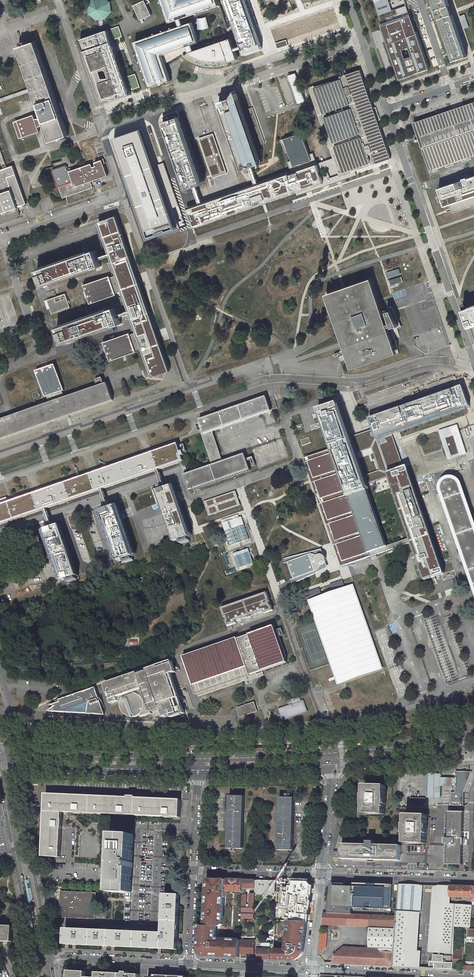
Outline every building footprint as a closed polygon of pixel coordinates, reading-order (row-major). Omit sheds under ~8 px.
[(104,0),(94,0),(94,1),(92,2),(91,4),(90,5),(91,13),(97,17),(98,17),(100,17),(102,17),(104,17),(109,11),(108,4),(104,0)] [(145,0),(133,5),(140,20),(142,19),(151,15),(147,5),(145,0)] [(220,5),(218,0),(162,0),(170,22),(179,19),(182,18),(220,5)] [(243,48),(245,54),(263,48),(246,0),(227,0),(243,48)] [(416,34),(411,21),(409,16),(406,5),(404,0),(373,0),(378,15),(382,25),(383,28),(383,29),(385,33),(388,43),(387,44),(399,79),(400,79),(429,69),(416,33),(416,34)] [(468,57),(460,38),(452,12),(447,0),(433,0),(435,6),(438,17),(449,49),(453,61),(468,57)] [(194,51),(231,38),(229,31),(220,5),(182,18),(184,25),(192,22),(199,42),(192,45),(194,51)] [(464,15),(460,16),(464,29),(469,27),(464,15)] [(181,26),(172,29),(136,42),(135,42),(151,88),(161,84),(162,84),(165,83),(171,81),(165,64),(162,55),(188,46),(190,46),(192,45),(199,42),(192,22),(184,25),(181,26)] [(123,38),(119,26),(111,29),(115,41),(123,38)] [(100,32),(80,39),(94,80),(101,79),(103,100),(112,99),(118,99),(131,94),(108,29),(100,32)] [(231,38),(194,51),(192,52),(190,52),(188,53),(188,54),(183,56),(187,58),(188,59),(193,62),(197,64),(203,66),(208,66),(212,66),(217,66),(222,66),(223,67),(227,67),(231,65),(229,60),(238,57),(235,50),(231,38)] [(277,48),(287,45),(285,40),(276,44),(277,48)] [(22,46),(18,48),(20,52),(21,54),(21,56),(22,58),(23,60),(24,64),(24,65),(26,68),(26,69),(26,71),(27,73),(28,75),(29,79),(31,83),(32,87),(32,88),(33,89),(33,90),(33,91),(34,91),(34,92),(35,96),(36,98),(36,100),(38,104),(39,106),(41,112),(43,119),(44,123),(45,125),(46,127),(46,129),(47,131),(48,133),(49,135),(51,142),(56,140),(59,139),(60,138),(61,138),(62,138),(64,137),(65,137),(68,136),(67,131),(66,129),(65,127),(65,125),(64,123),(64,122),(63,121),(62,117),(60,113),(60,111),(63,110),(61,103),(58,104),(57,102),(56,100),(55,98),(54,94),(52,90),(52,87),(51,86),(50,82),(50,81),(49,78),(48,77),(47,73),(45,69),(44,67),(43,63),(42,60),(42,59),(41,56),(40,54),(40,52),(39,52),(38,48),(36,42),(28,44),(27,45),(26,45),(22,46)] [(188,46),(162,55),(165,64),(189,50),(188,46)] [(314,86),(309,87),(318,113),(319,113),(322,121),(321,121),(328,142),(329,142),(331,145),(332,150),(331,150),(333,158),(335,164),(339,175),(340,177),(348,174),(356,171),(355,168),(374,162),(377,161),(377,163),(391,159),(381,131),(378,121),(375,113),(360,70),(355,72),(347,75),(348,78),(342,80),(342,79),(341,80),(315,88),(314,86)] [(295,73),(288,75),(297,104),(305,101),(295,73)] [(141,88),(136,75),(128,78),(133,91),(141,88)] [(103,100),(101,79),(94,80),(95,81),(103,104),(118,99),(112,99),(103,100)] [(229,97),(220,101),(243,168),(249,166),(250,166),(252,165),(259,163),(238,101),(236,95),(229,97)] [(464,106),(465,108),(460,110),(459,110),(453,112),(452,110),(439,114),(427,119),(414,123),(418,136),(420,135),(421,136),(421,138),(424,147),(432,169),(434,168),(436,167),(445,165),(449,163),(451,162),(453,162),(461,159),(463,158),(466,157),(468,156),(470,156),(473,154),(473,103),(464,106)] [(252,107),(248,108),(261,145),(265,144),(252,107)] [(35,119),(34,115),(29,116),(17,121),(16,119),(14,120),(15,121),(14,122),(20,138),(21,138),(21,140),(24,139),(23,137),(35,133),(40,132),(38,128),(37,125),(37,123),(36,121),(35,119)] [(199,164),(183,116),(181,116),(176,118),(174,119),(171,119),(167,121),(190,189),(194,187),(197,186),(206,183),(201,168),(199,164)] [(42,125),(44,123),(43,119),(40,119),(35,119),(36,121),(37,123),(37,125),(38,128),(42,125)] [(147,238),(147,240),(149,239),(175,230),(174,227),(153,167),(152,165),(145,143),(140,130),(112,139),(117,152),(147,238)] [(214,133),(199,138),(214,178),(228,173),(214,133)] [(288,153),(307,147),(302,133),(284,139),(288,153)] [(200,205),(187,209),(191,219),(192,224),(262,200),(307,185),(309,184),(315,182),(316,185),(330,180),(329,178),(327,174),(325,175),(321,176),(319,170),(317,164),(313,153),(309,154),(307,147),(288,153),(291,160),(287,162),(290,170),(292,173),(258,185),(257,185),(255,186),(202,204),(200,205)] [(335,164),(333,158),(317,164),(319,170),(335,164)] [(102,178),(107,176),(105,168),(102,160),(97,162),(95,162),(96,166),(93,167),(92,164),(87,165),(85,166),(84,165),(83,161),(73,164),(72,168),(73,170),(69,171),(69,170),(68,170),(67,169),(67,168),(68,167),(67,166),(66,164),(53,169),(56,179),(58,179),(58,181),(57,181),(61,193),(63,198),(66,197),(93,187),(92,184),(91,181),(102,178)] [(377,163),(377,161),(374,162),(355,168),(356,171),(375,164),(377,163)] [(164,163),(153,167),(174,227),(185,223),(185,222),(164,163)] [(18,208),(18,207),(22,205),(24,205),(26,204),(13,165),(5,168),(4,169),(0,170),(0,214),(18,208)] [(316,185),(315,182),(309,184),(307,185),(262,200),(192,224),(193,227),(263,203),(296,192),(297,194),(297,196),(306,193),(309,192),(312,191),(321,188),(329,185),(336,182),(341,181),(342,180),(350,178),(357,175),(357,174),(356,173),(356,171),(348,174),(340,177),(339,175),(336,176),(329,178),(330,180),(316,185)] [(468,179),(468,177),(464,178),(464,180),(462,180),(452,184),(444,187),(438,189),(444,206),(448,205),(451,214),(473,206),(473,177),(468,179)] [(105,349),(104,349),(105,352),(106,355),(107,354),(109,361),(122,356),(136,351),(135,350),(142,347),(144,351),(151,372),(153,377),(160,374),(167,372),(170,371),(166,360),(165,355),(159,337),(157,333),(156,330),(139,283),(138,278),(137,275),(135,271),(116,215),(115,216),(113,216),(102,220),(99,221),(107,244),(110,253),(110,254),(111,255),(117,275),(110,277),(110,276),(83,285),(85,292),(84,292),(85,295),(86,298),(87,297),(89,304),(116,294),(116,293),(122,291),(123,290),(129,310),(130,312),(130,313),(131,314),(137,332),(130,335),(130,333),(103,342),(105,349)] [(40,278),(42,286),(73,275),(74,275),(91,269),(95,268),(92,260),(90,252),(65,261),(62,262),(37,270),(40,278)] [(388,278),(400,274),(399,269),(387,272),(388,278)] [(391,285),(403,281),(401,276),(389,280),(391,285)] [(376,305),(369,285),(368,285),(354,289),(354,290),(350,291),(347,292),(345,293),(341,294),(338,295),(332,297),(340,318),(345,334),(348,334),(350,338),(346,340),(347,343),(348,345),(351,344),(352,347),(350,348),(355,362),(371,357),(379,354),(384,352),(391,350),(389,343),(386,334),(385,331),(384,328),(383,327),(383,326),(381,321),(382,320),(381,316),(380,317),(379,315),(380,314),(377,304),(376,305)] [(48,298),(56,296),(54,290),(46,292),(48,298)] [(68,301),(65,293),(60,295),(47,300),(50,309),(52,314),(70,308),(69,303),(67,303),(67,301),(68,301)] [(464,310),(472,332),(473,331),(473,306),(464,310)] [(111,314),(110,309),(57,328),(60,336),(62,343),(112,326),(115,325),(113,320),(113,319),(113,318),(111,314)] [(400,327),(392,309),(384,312),(388,324),(383,326),(384,328),(389,327),(389,329),(396,327),(396,328),(400,327)] [(105,384),(103,378),(100,378),(95,380),(96,384),(97,387),(96,388),(92,389),(88,390),(84,392),(80,393),(76,395),(74,395),(73,395),(71,396),(69,397),(67,398),(65,398),(62,391),(64,391),(55,365),(49,368),(48,366),(46,367),(43,368),(43,370),(37,372),(45,397),(47,397),(50,404),(47,405),(45,405),(43,406),(41,407),(39,407),(35,409),(33,409),(32,410),(30,410),(27,412),(18,415),(10,417),(8,418),(6,419),(4,420),(3,420),(0,421),(0,441),(4,439),(8,438),(12,436),(14,436),(16,435),(20,433),(24,432),(29,431),(33,429),(35,428),(37,428),(41,426),(45,425),(49,423),(51,423),(55,421),(57,421),(57,420),(58,423),(70,418),(69,416),(71,416),(73,415),(76,414),(77,413),(80,413),(82,412),(84,411),(86,411),(88,410),(90,409),(92,408),(94,408),(96,407),(98,406),(100,406),(102,405),(104,404),(106,403),(108,403),(114,401),(113,399),(111,395),(111,393),(110,391),(107,384),(105,384)] [(391,433),(420,423),(433,419),(446,414),(450,413),(464,408),(465,408),(470,406),(469,402),(468,399),(463,386),(458,388),(458,389),(455,390),(454,390),(450,391),(447,392),(445,393),(427,400),(414,404),(380,416),(374,418),(369,419),(373,428),(374,431),(376,439),(391,433)] [(211,460),(212,465),(218,463),(223,462),(222,459),(221,455),(220,454),(220,453),(217,445),(214,437),(212,430),(215,429),(219,428),(221,427),(225,426),(231,424),(237,421),(243,420),(244,419),(254,416),(256,415),(269,411),(265,399),(259,402),(253,404),(244,407),(240,408),(234,410),(233,408),(226,411),(227,413),(224,414),(221,415),(215,417),(211,418),(209,419),(202,421),(204,427),(206,432),(201,434),(204,440),(206,448),(209,457),(211,460)] [(318,409),(320,415),(325,413),(330,411),(339,408),(340,408),(339,405),(338,402),(318,409)] [(351,442),(350,440),(348,435),(348,433),(347,430),(346,428),(346,427),(345,424),(344,423),(344,421),(341,412),(339,408),(330,411),(325,413),(320,415),(322,421),(323,426),(324,427),(324,428),(325,431),(326,432),(326,434),(327,435),(327,437),(328,439),(328,440),(329,441),(331,446),(331,449),(334,448),(336,447),(339,446),(341,446),(342,445),(351,442)] [(458,425),(439,432),(449,461),(468,454),(458,425)] [(350,440),(351,442),(354,450),(354,452),(355,454),(358,462),(360,467),(363,476),(364,479),(365,482),(366,485),(388,478),(384,466),(400,461),(391,433),(376,439),(374,431),(370,433),(362,435),(350,440)] [(272,437),(252,443),(254,451),(274,444),(272,437)] [(311,443),(309,437),(300,440),(302,446),(311,443)] [(376,515),(374,509),(372,502),(368,490),(366,485),(365,482),(364,479),(360,467),(358,462),(354,452),(354,450),(351,442),(342,445),(341,446),(339,446),(336,447),(334,448),(331,449),(330,449),(329,450),(318,453),(317,454),(311,456),(310,456),(309,456),(314,469),(317,477),(317,479),(324,498),(326,502),(331,520),(333,523),(339,540),(340,544),(340,545),(345,560),(347,565),(356,562),(366,558),(371,557),(376,555),(380,554),(389,551),(394,549),(405,545),(410,543),(409,538),(387,546),(386,542),(383,536),(380,526),(378,521),(376,515)] [(15,520),(19,518),(29,515),(36,513),(39,511),(42,510),(44,510),(45,509),(46,509),(47,509),(50,508),(57,505),(72,500),(94,492),(95,492),(97,491),(98,491),(100,490),(102,490),(103,489),(152,472),(155,471),(157,471),(158,470),(159,470),(165,468),(180,463),(182,462),(184,461),(182,454),(185,453),(187,452),(185,444),(182,445),(179,446),(178,444),(176,445),(174,445),(159,451),(152,453),(79,478),(74,480),(34,494),(26,497),(23,498),(18,499),(14,501),(13,501),(11,502),(9,503),(7,498),(0,501),(0,525),(15,520)] [(284,449),(286,456),(293,454),(290,447),(284,449)] [(271,454),(274,466),(281,464),(278,452),(271,454)] [(218,463),(212,465),(187,474),(184,475),(190,491),(196,489),(199,488),(251,470),(250,468),(247,459),(245,454),(228,460),(223,462),(218,463)] [(256,465),(255,464),(254,459),(253,457),(247,459),(250,468),(256,465)] [(409,538),(410,543),(415,556),(416,558),(416,560),(418,566),(424,582),(431,580),(433,579),(434,579),(443,576),(442,571),(439,564),(430,537),(428,532),(424,521),(421,511),(417,500),(413,489),(410,479),(408,474),(407,470),(405,465),(402,466),(400,461),(384,466),(388,478),(388,479),(391,487),(392,492),(394,496),(396,502),(398,507),(399,511),(404,526),(406,530),(409,538)] [(161,485),(163,489),(164,489),(165,489),(159,470),(158,470),(157,471),(161,485)] [(459,485),(458,483),(456,481),(455,480),(453,479),(451,479),(449,480),(447,480),(445,481),(443,483),(442,485),(442,488),(442,491),(443,493),(444,497),(445,500),(446,502),(451,515),(453,523),(457,536),(458,537),(459,540),(463,550),(466,561),(470,571),(473,583),(473,528),(470,517),(468,510),(463,496),(463,495),(461,491),(460,487),(459,485)] [(158,491),(175,542),(181,540),(189,537),(191,537),(173,486),(165,489),(164,489),(163,489),(158,491)] [(101,490),(100,490),(107,509),(108,509),(109,508),(103,489),(102,490),(101,490)] [(237,491),(204,502),(209,516),(241,505),(237,491)] [(119,562),(125,560),(126,563),(134,561),(133,557),(135,556),(122,519),(117,506),(117,505),(110,508),(109,508),(108,509),(107,509),(106,509),(102,511),(119,562)] [(44,510),(51,528),(52,528),(53,528),(46,509),(45,509),(44,510)] [(241,542),(249,539),(244,525),(241,517),(239,518),(238,515),(237,515),(221,521),(222,523),(225,531),(230,546),(241,542)] [(78,580),(76,576),(78,576),(74,565),(69,550),(66,542),(65,538),(62,529),(61,525),(53,528),(52,528),(51,528),(48,529),(45,530),(46,533),(47,535),(50,545),(54,556),(58,566),(61,577),(63,581),(68,579),(70,583),(78,580)] [(241,551),(233,554),(238,568),(246,566),(254,563),(249,549),(241,551)] [(322,555),(321,555),(320,556),(319,556),(318,556),(316,555),(313,554),(309,553),(288,557),(288,559),(289,562),(294,578),(295,581),(296,582),(316,574),(318,571),(320,569),(320,568),(322,567),(322,565),(323,565),(324,565),(325,565),(326,564),(326,563),(327,562),(327,561),(327,560),(327,559),(327,558),(326,558),(326,557),(325,556),(324,556),(323,556),(323,555),(322,555)] [(226,554),(221,555),(225,566),(230,565),(226,554)] [(235,566),(224,570),(226,575),(237,572),(235,566)] [(332,590),(345,586),(343,579),(330,583),(332,590)] [(354,585),(309,601),(315,619),(316,621),(331,664),(336,680),(338,683),(382,669),(354,585)] [(309,598),(322,593),(320,587),(307,592),(309,598)] [(267,592),(259,595),(260,596),(252,599),(245,601),(237,604),(230,606),(229,605),(221,608),(225,618),(225,617),(227,621),(226,621),(228,626),(236,623),(236,621),(240,619),(249,616),(249,618),(251,617),(251,615),(259,612),(264,611),(265,613),(268,612),(274,610),(272,605),(271,605),(270,602),(271,602),(267,592)] [(259,595),(229,605),(230,606),(237,604),(245,601),(252,599),(260,596),(259,595)] [(274,626),(250,634),(249,634),(244,636),(239,638),(238,638),(237,638),(183,657),(195,690),(196,694),(198,694),(198,695),(199,696),(201,696),(204,695),(245,681),(245,680),(247,680),(248,681),(257,678),(257,676),(255,673),(262,671),(263,670),(287,662),(285,658),(285,657),(282,648),(280,642),(279,641),(279,640),(278,637),(276,631),(276,630),(274,626)] [(283,635),(284,635),(282,628),(278,629),(276,630),(278,637),(280,636),(283,635)] [(287,657),(280,636),(280,635),(278,629),(276,630),(276,631),(285,657),(285,658),(287,657)] [(172,673),(176,672),(175,670),(173,663),(172,661),(167,663),(165,663),(162,664),(158,666),(157,666),(156,666),(153,668),(151,668),(147,669),(148,671),(143,673),(138,674),(138,673),(136,673),(134,674),(132,674),(129,676),(125,677),(122,678),(119,679),(115,680),(112,682),(111,682),(105,684),(106,688),(107,689),(107,690),(108,693),(109,697),(110,700),(112,704),(119,701),(118,700),(118,699),(120,699),(121,701),(121,704),(121,707),(122,710),(123,711),(125,713),(128,716),(133,717),(135,717),(137,716),(140,715),(141,715),(142,714),(142,716),(142,717),(144,717),(144,716),(152,714),(152,712),(156,711),(161,709),(161,710),(162,712),(164,717),(170,715),(171,718),(172,718),(178,715),(185,713),(182,706),(182,704),(181,702),(179,697),(177,692),(177,691),(176,687),(175,685),(173,678),(171,674),(172,673)] [(97,691),(96,687),(90,689),(90,691),(84,692),(84,691),(82,692),(78,693),(74,694),(71,696),(67,697),(63,698),(59,700),(58,700),(55,701),(55,702),(55,703),(50,705),(55,706),(55,708),(55,711),(86,713),(86,714),(96,714),(100,714),(105,715),(103,708),(101,703),(100,700),(100,699),(100,698),(99,696),(98,695),(97,691)] [(282,720),(282,721),(308,712),(307,711),(304,701),(299,702),(291,705),(278,709),(282,720)] [(254,702),(246,705),(245,705),(237,708),(238,711),(239,715),(240,717),(250,714),(257,711),(254,702)] [(463,806),(464,792),(472,772),(456,771),(455,778),(457,778),(457,787),(455,787),(455,792),(451,792),(451,802),(459,802),(459,806),(463,806)] [(441,786),(441,778),(442,774),(428,773),(428,789),(427,798),(431,798),(441,799),(441,789),(441,786)] [(457,787),(457,778),(455,778),(441,778),(441,786),(455,787),(457,787)] [(364,804),(364,814),(385,815),(386,786),(365,785),(364,800),(364,804)] [(62,819),(63,812),(64,812),(75,813),(83,814),(83,813),(120,815),(128,816),(128,815),(165,817),(165,818),(173,818),(173,817),(180,817),(181,800),(173,799),(173,802),(166,802),(166,799),(136,798),(136,796),(128,796),(128,797),(128,800),(121,800),(121,797),(98,796),(97,799),(91,798),(91,796),(46,794),(45,811),(44,824),(47,824),(46,831),(44,831),(43,856),(60,857),(62,828),(63,824),(63,819),(62,819)] [(236,849),(243,849),(244,796),(231,796),(230,848),(231,849),(236,849)] [(278,850),(291,850),(292,798),(291,798),(286,798),(279,797),(278,850)] [(447,865),(462,865),(463,812),(448,811),(447,838),(447,844),(447,865)] [(427,815),(406,814),(405,824),(405,834),(405,843),(426,844),(427,815)] [(134,834),(114,834),(114,835),(112,875),(112,881),(111,892),(125,893),(131,893),(132,882),(134,836),(134,834)] [(401,846),(400,845),(374,845),(375,842),(368,841),(368,845),(341,844),(341,859),(400,861),(401,846)] [(222,879),(210,879),(210,888),(206,888),(205,926),(218,926),(218,920),(223,921),(223,898),(226,898),(226,891),(226,883),(222,883),(222,879)] [(226,879),(226,883),(226,891),(243,892),(243,889),(243,888),(243,880),(226,879)] [(255,880),(243,880),(243,888),(246,888),(255,888),(255,880)] [(276,881),(255,880),(255,888),(255,890),(255,893),(257,893),(257,895),(274,895),(274,893),(276,893),(276,891),(276,881)] [(391,909),(393,885),(354,883),(354,886),(346,886),(332,886),(329,913),(353,914),(353,908),(391,909)] [(412,950),(415,951),(420,885),(399,884),(397,916),(393,966),(414,967),(415,961),(412,961),(412,950)] [(450,886),(435,885),(434,903),(450,904),(450,897),(450,886)] [(473,897),(473,887),(450,886),(450,897),(473,897)] [(61,892),(60,917),(95,919),(96,893),(61,892)] [(241,918),(241,919),(245,919),(254,919),(255,894),(249,893),(249,906),(246,906),(247,895),(245,895),(243,895),(242,913),(241,918)] [(68,928),(65,928),(64,940),(64,944),(67,944),(75,945),(103,946),(113,946),(178,949),(180,895),(166,894),(164,894),(162,933),(123,931),(114,930),(104,930),(76,929),(68,928)] [(454,948),(455,927),(456,904),(450,904),(434,903),(431,946),(454,948)] [(472,911),(472,905),(456,904),(455,927),(463,927),(465,927),(469,928),(471,928),(471,925),(472,911)] [(284,908),(276,908),(276,920),(284,920),(284,908)] [(369,927),(370,915),(363,915),(353,914),(329,913),(326,913),(324,913),(322,925),(369,927)] [(393,966),(397,916),(370,915),(369,927),(368,949),(342,948),(333,956),(333,963),(393,966)] [(218,920),(218,926),(205,926),(198,925),(197,950),(202,956),(238,958),(238,954),(240,954),(240,940),(217,939),(217,940),(216,939),(216,927),(220,927),(223,925),(223,921),(218,920)] [(292,936),(292,921),(289,921),(285,950),(273,950),(273,956),(277,956),(277,960),(289,960),(289,959),(297,959),(300,958),(302,956),(304,952),(305,937),(292,936)] [(292,921),(292,936),(305,937),(307,922),(298,921),(292,921)] [(14,926),(0,925),(0,941),(9,942),(13,942),(14,926)] [(323,951),(326,948),(328,932),(325,932),(325,931),(322,930),(319,954),(320,954),(323,951)] [(255,941),(240,940),(240,954),(240,955),(254,955),(255,941)] [(258,949),(257,949),(257,959),(260,959),(270,960),(270,950),(262,949),(259,949),(258,949)] [(464,949),(462,949),(457,949),(457,951),(453,951),(453,954),(453,963),(463,963),(464,949)] [(414,967),(419,967),(420,951),(415,951),(412,950),(412,961),(415,961),(414,967)] [(433,962),(429,962),(429,968),(452,969),(453,963),(451,963),(452,956),(444,956),(443,962),(440,962),(440,957),(435,957),(434,962),(433,962)]
